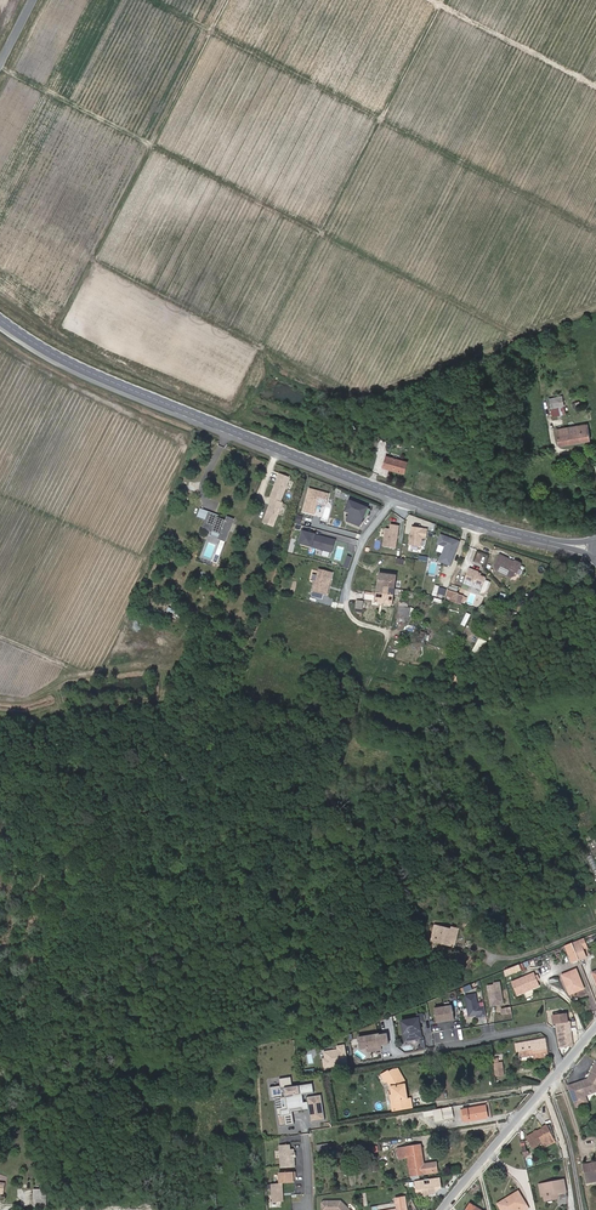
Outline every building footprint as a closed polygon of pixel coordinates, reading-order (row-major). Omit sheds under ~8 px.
[(550,397),(551,415),(565,414),(563,396),(550,397)] [(587,421),(558,427),(560,441),(590,437),(587,421)] [(369,452),(378,457),(380,452),(371,448),(369,452)] [(388,466),(385,477),(406,483),(409,472),(388,466)] [(277,483),(268,507),(271,508),(262,532),(272,536),(281,512),(279,511),(288,486),(277,483)] [(302,520),(313,522),(316,511),(324,513),(327,502),(307,497),(302,520)] [(218,516),(219,515),(200,508),(197,517),(205,520),(208,512),(218,516)] [(367,522),(369,516),(348,508),(346,514),(351,516),(349,520),(346,528),(359,533),(362,525),(364,521),(367,522)] [(226,541),(234,518),(227,515),(225,520),(218,517),(218,516),(208,512),(205,520),(202,529),(212,532),(213,531),(220,533),(219,537),(219,539),(221,540),(226,541)] [(382,553),(395,555),(398,532),(390,531),(390,536),(385,535),(382,553)] [(408,551),(420,553),(421,545),(426,545),(427,536),(411,534),(408,551)] [(331,559),(333,547),(303,540),(300,551),(331,559)] [(458,548),(439,540),(436,549),(444,552),(438,567),(448,571),(458,548)] [(225,553),(220,551),(213,572),(218,573),(225,553)] [(520,570),(520,569),(514,567),(500,560),(499,561),(494,572),(495,575),(510,581),(516,579),(520,570)] [(346,564),(342,575),(347,576),(351,566),(346,564)] [(319,573),(313,600),(322,602),(323,597),(325,598),(328,582),(332,583),(333,577),(319,573)] [(485,583),(480,581),(477,579),(478,578),(478,577),(468,574),(463,588),(481,594),(485,583)] [(381,577),(377,606),(393,608),(397,579),(381,577)] [(458,598),(448,594),(445,603),(456,606),(458,598)] [(406,615),(404,627),(407,627),(409,628),(409,623),(413,623),(413,616),(406,615)] [(434,945),(439,946),(440,943),(449,946),(448,949),(455,951),(460,934),(455,932),(454,934),(439,929),(438,929),(434,945)] [(582,955),(578,944),(576,945),(575,946),(574,946),(572,947),(574,952),(576,957),(582,955)] [(576,957),(574,952),(566,955),(570,967),(579,963),(576,957)] [(517,977),(515,971),(507,974),(508,980),(517,977)] [(575,973),(566,976),(560,978),(568,997),(569,999),(583,994),(575,973)] [(533,977),(512,986),(517,999),(538,990),(533,977)] [(495,1010),(502,1009),(499,989),(494,990),(494,992),(487,993),(489,1006),(495,1010)] [(465,1001),(468,1021),(480,1019),(481,1022),(486,1021),(484,1011),(478,1012),(476,999),(465,1001)] [(454,1024),(451,1010),(433,1013),(436,1027),(454,1024)] [(424,1028),(422,1019),(417,1020),(417,1024),(400,1027),(402,1035),(407,1034),(409,1045),(421,1043),(419,1028),(424,1028)] [(566,1027),(558,1029),(558,1032),(560,1053),(573,1051),(569,1027),(566,1027)] [(358,1043),(360,1054),(367,1053),(380,1051),(388,1050),(387,1040),(379,1041),(379,1039),(358,1043)] [(527,1063),(541,1060),(538,1045),(512,1050),(514,1066),(527,1063)] [(345,1058),(343,1050),(337,1051),(337,1054),(323,1056),(324,1062),(322,1063),(323,1072),(346,1068),(345,1061),(344,1061),(344,1058),(345,1058)] [(493,1063),(496,1081),(505,1080),(502,1066),(498,1067),(497,1062),(493,1063)] [(589,1077),(591,1078),(589,1082),(587,1081),(568,1088),(576,1108),(587,1104),(584,1098),(583,1096),(588,1094),(589,1096),(595,1093),(595,1066),(589,1077)] [(387,1082),(402,1079),(399,1071),(394,1072),(390,1073),(389,1072),(382,1074),(385,1082),(387,1082)] [(405,1086),(402,1079),(387,1082),(390,1090),(392,1103),(407,1101),(405,1086)] [(292,1091),(291,1083),(286,1083),(286,1082),(279,1083),(280,1089),(270,1091),(272,1103),(275,1102),(286,1100),(288,1113),(281,1114),(281,1119),(278,1120),(280,1130),(286,1129),(286,1127),(284,1117),(291,1115),(290,1114),(302,1112),(302,1114),(309,1112),(311,1125),(325,1122),(321,1098),(307,1101),(308,1105),(304,1106),(302,1098),(314,1096),(312,1087),(292,1091)] [(275,1102),(278,1120),(281,1119),(281,1114),(288,1113),(286,1100),(275,1102)] [(407,1101),(392,1103),(392,1104),(393,1108),(396,1108),(398,1113),(403,1112),(405,1112),(404,1109),(411,1108),(410,1102),(407,1103),(407,1101)] [(485,1115),(488,1114),(487,1108),(468,1112),(469,1117),(464,1118),(465,1124),(486,1120),(485,1115)] [(454,1122),(452,1111),(446,1112),(433,1114),(435,1125),(454,1122)] [(292,1115),(302,1114),(302,1112),(290,1114),(291,1115),(284,1117),(286,1127),(294,1126),(292,1115)] [(547,1130),(526,1141),(532,1152),(543,1147),(545,1151),(555,1146),(547,1130)] [(400,1160),(423,1157),(422,1149),(400,1154),(400,1160)] [(276,1150),(278,1173),(291,1172),(290,1154),(286,1154),(286,1150),(276,1150)] [(424,1165),(423,1157),(400,1160),(401,1164),(410,1162),(411,1167),(424,1165)] [(424,1165),(411,1167),(412,1173),(413,1180),(437,1176),(437,1171),(436,1167),(425,1169),(424,1165)] [(584,1171),(588,1188),(595,1186),(595,1168),(584,1171)] [(277,1178),(278,1188),(280,1188),(292,1187),(292,1184),(291,1182),(293,1182),(293,1177),(277,1178)] [(425,1184),(416,1186),(417,1196),(422,1195),(423,1202),(437,1200),(436,1196),(438,1193),(443,1192),(441,1182),(431,1183),(431,1188),(426,1189),(425,1184)] [(567,1188),(566,1182),(543,1187),(547,1204),(559,1201),(560,1201),(564,1200),(566,1200),(567,1199),(570,1198),(567,1188)] [(270,1189),(271,1207),(282,1207),(280,1188),(278,1188),(270,1189)] [(507,1204),(509,1208),(506,1209),(528,1209),(518,1196),(507,1204)] [(395,1203),(396,1209),(406,1209),(405,1202),(395,1203)]
